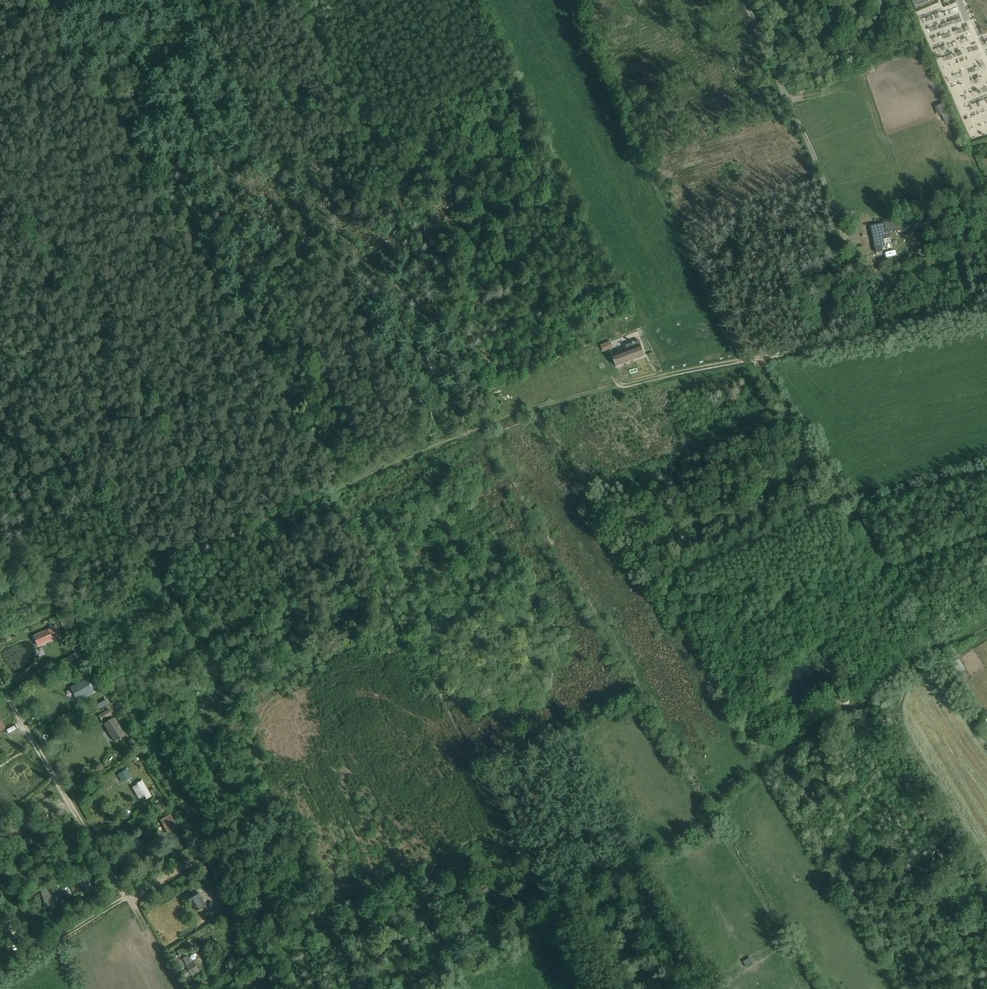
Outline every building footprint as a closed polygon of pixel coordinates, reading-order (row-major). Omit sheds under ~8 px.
[(864,68),(859,69),(861,76),(866,75),(867,78),(877,75),(874,67),(864,70),(864,68)] [(944,104),(935,108),(939,117),(948,113),(944,104)] [(885,222),(870,226),(877,252),(883,251),(882,245),(885,244),(883,238),(890,237),(889,230),(887,230),(885,222)] [(787,278),(791,287),(800,283),(796,273),(787,278)] [(821,313),(813,314),(814,323),(823,322),(821,313)] [(836,325),(842,319),(839,316),(833,322),(836,325)] [(625,337),(602,345),(604,350),(626,341),(625,337)] [(639,342),(626,346),(628,352),(613,357),(617,367),(645,356),(642,347),(641,347),(639,342)] [(55,627),(33,636),(38,647),(59,638),(55,627)] [(79,651),(71,656),(74,661),(82,656),(79,651)] [(957,675),(968,668),(961,658),(951,664),(957,675)] [(86,680),(71,688),(78,701),(93,693),(86,680)] [(109,710),(98,716),(102,721),(112,715),(109,710)] [(103,725),(115,743),(125,736),(114,718),(103,725)] [(118,775),(123,783),(132,777),(127,770),(118,775)] [(141,782),(151,797),(156,794),(146,779),(141,782)] [(10,807),(2,789),(0,790),(0,801),(4,810),(10,807)] [(162,816),(160,814),(156,817),(169,833),(178,827),(167,812),(162,816)] [(515,869),(511,852),(505,853),(506,860),(502,860),(504,871),(515,869)] [(419,884),(415,876),(405,880),(409,889),(419,884)] [(45,881),(47,889),(41,891),(46,910),(56,907),(52,895),(57,893),(53,878),(45,881)] [(521,905),(535,897),(532,892),(535,891),(532,886),(530,888),(529,887),(516,894),(521,905)] [(466,899),(474,894),(472,890),(464,894),(466,899)] [(448,893),(453,905),(458,903),(452,891),(448,893)] [(159,909),(154,912),(162,923),(167,920),(165,918),(169,916),(165,910),(161,912),(159,909)] [(168,922),(164,925),(167,931),(169,933),(173,930),(172,928),(168,922)] [(491,927),(498,942),(503,939),(496,924),(491,927)] [(184,947),(177,952),(180,957),(187,952),(184,947)] [(419,964),(412,954),(409,957),(415,967),(419,964)] [(192,977),(200,972),(193,961),(191,962),(188,956),(182,959),(186,965),(185,966),(187,969),(183,972),(186,978),(191,975),(192,977)] [(179,957),(172,961),(176,967),(183,962),(179,957)] [(382,980),(378,982),(375,977),(369,981),(373,988),(387,988),(382,980)]
